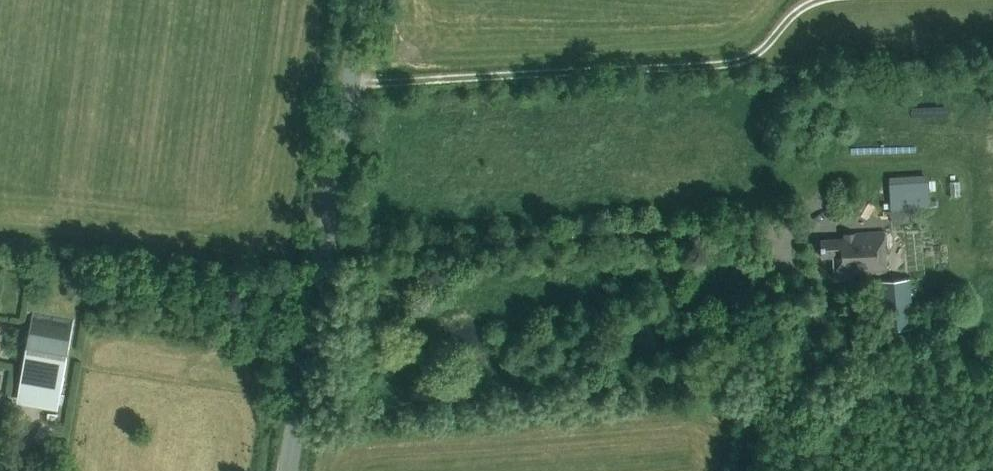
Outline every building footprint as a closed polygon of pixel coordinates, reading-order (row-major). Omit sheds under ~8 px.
[(919,207),(891,207),(891,227),(919,227),(919,207)] [(856,238),(822,239),(823,256),(835,256),(836,279),(851,278),(851,274),(887,273),(884,231),(855,233),(856,238)] [(910,278),(879,281),(883,330),(913,328),(910,278)] [(33,313),(16,402),(56,410),(73,321),(33,313)]
